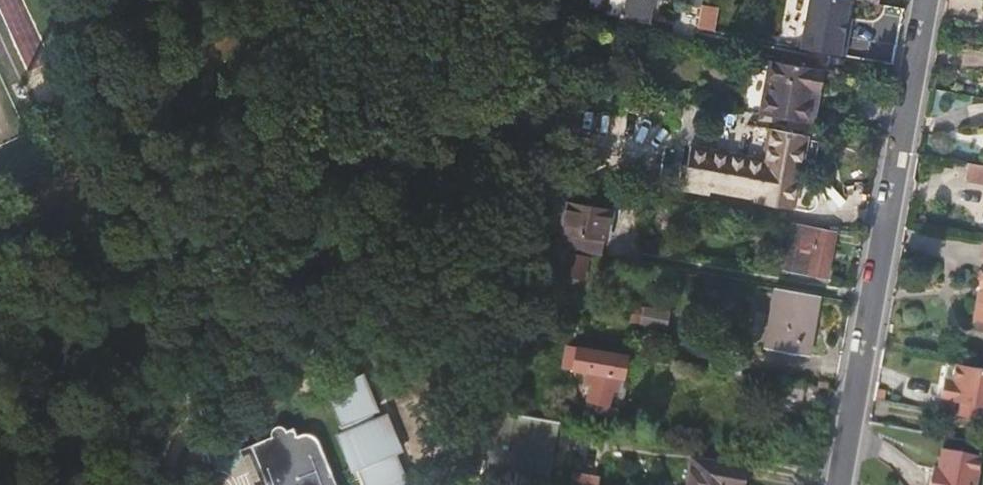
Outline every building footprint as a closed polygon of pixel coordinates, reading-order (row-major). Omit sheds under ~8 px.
[(603,15),(648,23),(652,0),(606,0),(603,15)] [(799,47),(843,55),(846,37),(841,36),(845,16),(848,0),(807,0),(799,47)] [(850,17),(845,16),(841,36),(846,37),(850,17)] [(813,124),(822,70),(813,68),(777,61),(772,61),(763,115),(805,122),(813,124)] [(791,206),(804,135),(769,129),(763,160),(689,148),(681,186),(710,191),(712,181),(760,189),(757,201),(791,206)] [(971,162),(968,178),(982,180),(982,164),(971,162)] [(604,240),(610,209),(566,201),(560,232),(604,240)] [(792,224),(789,241),(798,242),(793,272),(824,277),(832,231),(792,224)] [(784,270),(793,272),(798,242),(789,241),(784,270)] [(591,257),(565,252),(561,277),(586,282),(591,257)] [(795,353),(807,293),(764,285),(760,311),(743,308),(738,340),(753,343),(752,345),(795,353)] [(643,309),(644,309),(668,314),(670,301),(645,297),(643,309)] [(668,314),(644,309),(641,323),(666,328),(668,314)] [(625,417),(626,409),(630,391),(637,391),(642,359),(576,346),(572,368),(596,372),(594,384),(601,385),(597,411),(625,417)] [(711,348),(708,366),(738,371),(740,353),(711,348)] [(955,362),(952,379),(944,378),(940,397),(949,399),(982,405),(982,367),(955,362)] [(394,455),(399,453),(384,415),(352,429),(348,422),(375,411),(360,375),(322,390),(341,433),(335,436),(351,472),(356,471),(363,484),(407,484),(394,455)] [(773,394),(780,396),(799,399),(800,400),(804,383),(776,378),(775,385),(774,386),(773,394)] [(796,416),(799,399),(780,396),(777,412),(796,416)] [(544,421),(492,411),(489,426),(506,429),(497,484),(532,484),(544,421)] [(316,443),(312,439),(308,437),(303,436),(297,436),(294,438),(290,429),(282,432),(279,430),(276,429),(274,430),(272,434),(273,436),(239,449),(240,452),(253,447),(267,483),(264,484),(263,484),(335,484),(316,443)] [(968,466),(932,460),(928,484),(964,484),(968,466)] [(741,471),(690,462),(686,484),(738,484),(741,471)] [(573,474),(571,484),(599,484),(600,479),(573,474)]
